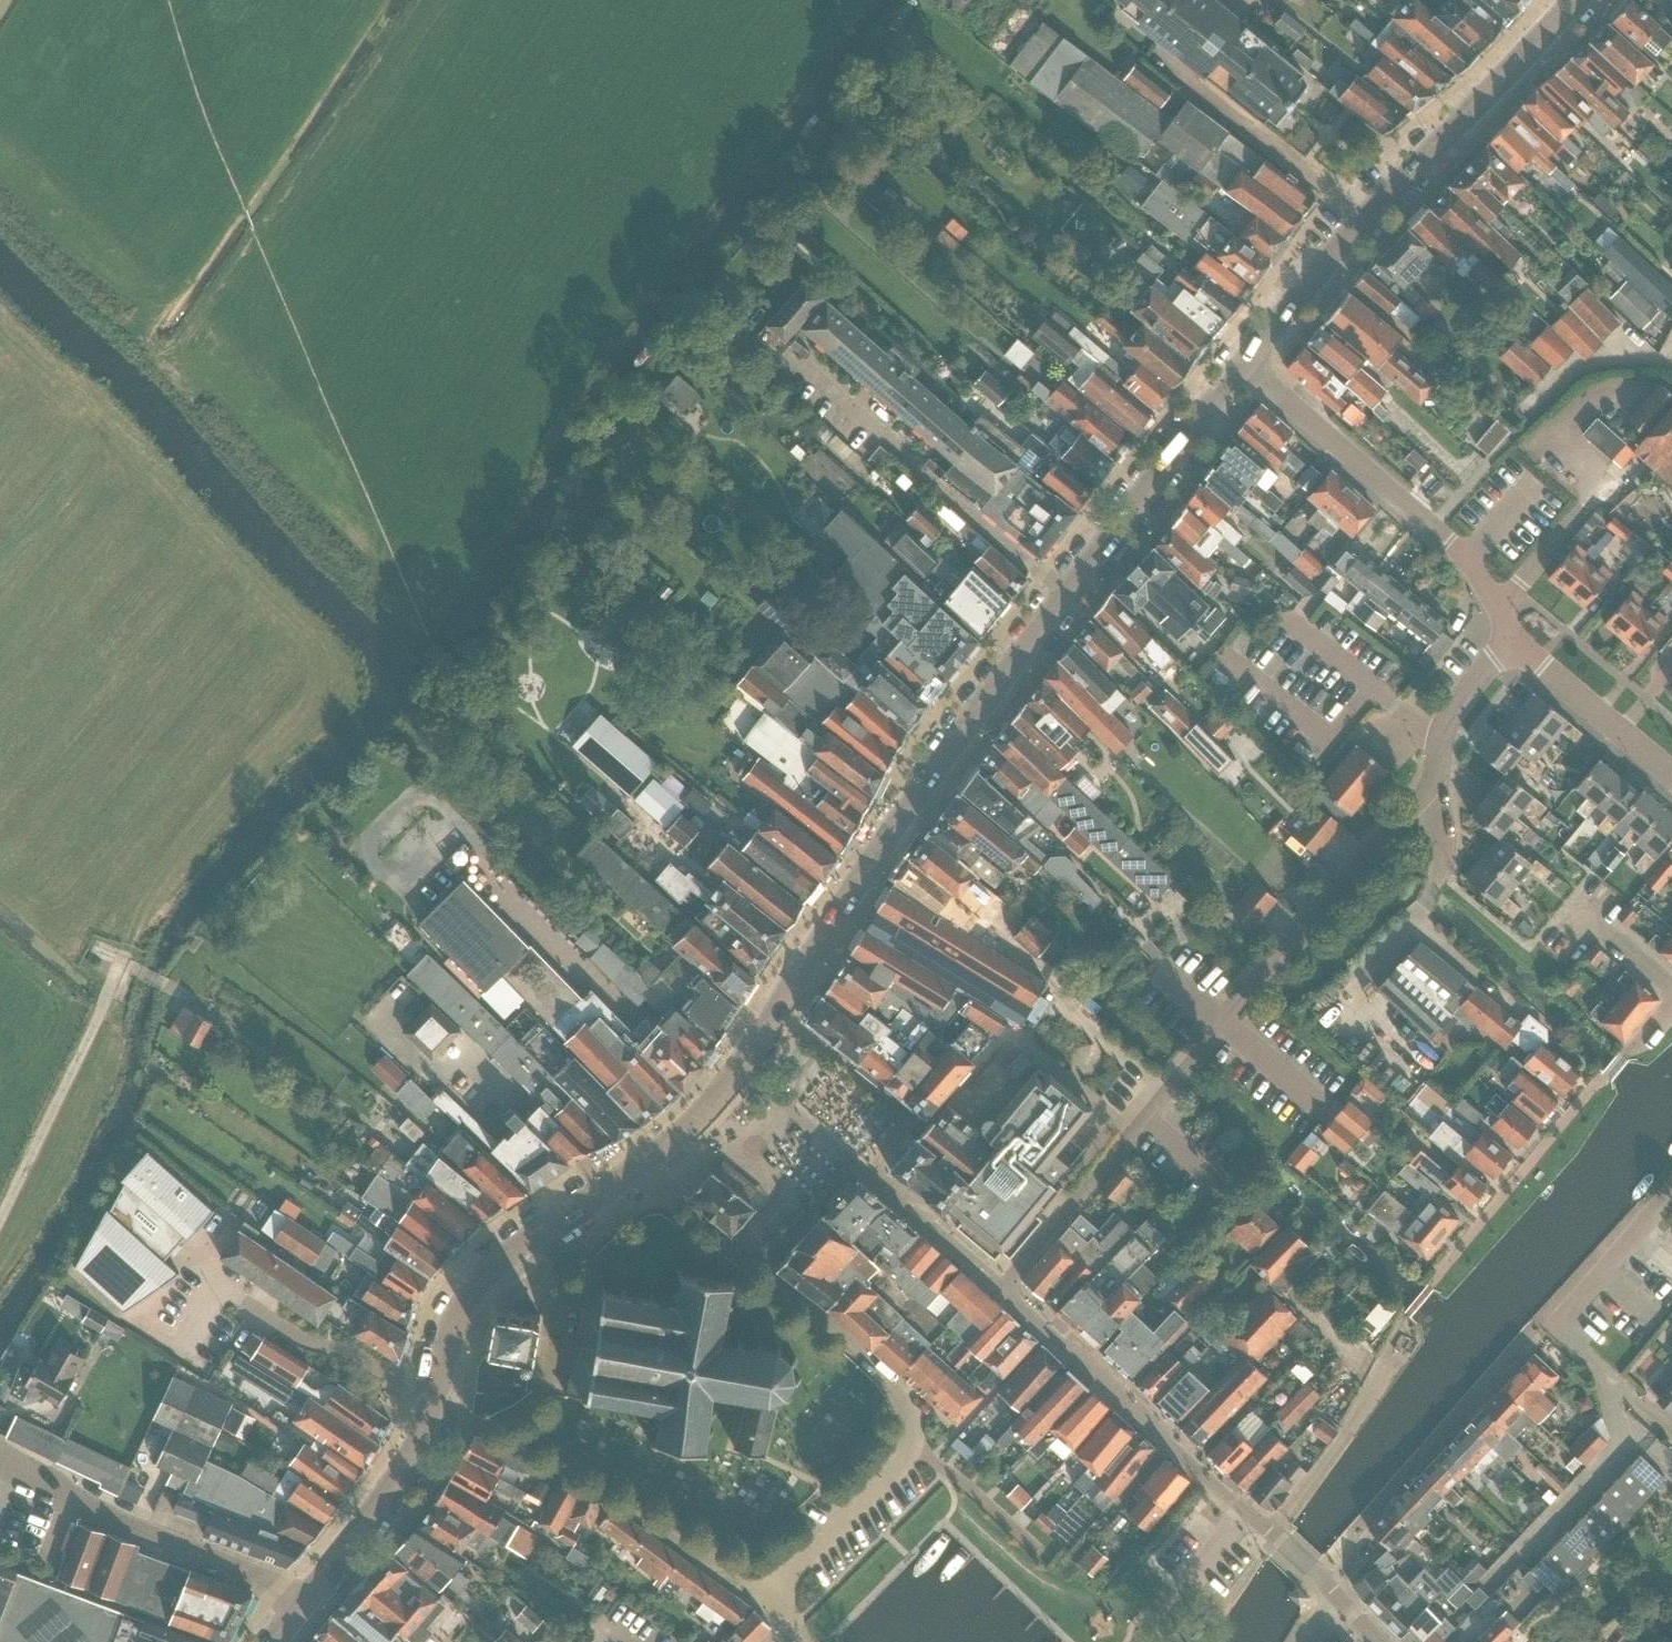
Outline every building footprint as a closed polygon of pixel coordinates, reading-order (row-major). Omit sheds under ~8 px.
[(1124,4),(1121,8),(1136,20),(1134,22),(1204,78),(1206,76),(1263,122),(1267,117),(1275,123),(1306,84),(1299,78),(1304,72),(1247,26),(1248,25),(1218,0),(1119,0),(1124,4)] [(1414,49),(1420,42),(1458,74),(1479,53),(1451,28),(1418,0),(1403,0),(1404,1),(1382,28),(1410,53),(1414,49)] [(1469,7),(1461,0),(1447,0),(1446,1),(1462,15),(1469,7)] [(1518,11),(1504,0),(1461,0),(1469,7),(1470,5),(1500,31),(1518,11)] [(1518,11),(1528,0),(1504,0),(1518,11)] [(1632,1),(1613,22),(1653,59),(1671,37),(1632,1)] [(1479,53),(1500,31),(1470,5),(1469,7),(1462,15),(1451,28),(1479,53)] [(1305,28),(1284,11),(1275,23),(1296,39),(1305,28)] [(1451,79),(1414,49),(1410,53),(1382,28),(1375,36),(1354,19),(1349,26),(1370,44),(1371,43),(1433,94),(1451,79)] [(1255,212),(1287,236),(1316,198),(1188,100),(1186,101),(1185,100),(1172,117),(1173,117),(1170,120),(1085,55),(1042,21),(1008,66),(1078,119),(1133,159),(1153,135),(1221,187),(1255,212)] [(1590,42),(1630,80),(1634,83),(1645,72),(1654,80),(1661,72),(1609,24),(1590,42)] [(1630,80),(1590,42),(1571,59),(1614,97),(1622,88),(1630,80)] [(1371,43),(1370,44),(1363,52),(1377,63),(1367,75),(1413,111),(1433,94),(1371,43)] [(1314,61),(1297,48),(1290,57),(1307,70),(1314,61)] [(1571,59),(1555,73),(1606,122),(1613,130),(1629,113),(1614,97),(1571,59)] [(1172,117),(1185,100),(1134,62),(1122,78),(1172,117)] [(1555,73),(1538,87),(1567,116),(1575,125),(1578,127),(1586,117),(1599,129),(1606,122),(1555,73)] [(1339,78),(1329,90),(1383,133),(1407,115),(1357,75),(1349,86),(1339,78)] [(1538,87),(1521,105),(1575,157),(1581,151),(1566,135),(1575,125),(1567,116),(1538,87)] [(1575,157),(1521,105),(1508,121),(1547,158),(1553,151),(1568,164),(1575,157)] [(1574,185),(1547,158),(1508,121),(1489,143),(1518,173),(1531,159),(1567,192),(1574,185)] [(1486,146),(1471,162),(1478,170),(1475,173),(1479,178),(1477,181),(1483,188),(1485,186),(1495,197),(1504,205),(1523,183),(1486,146)] [(1450,186),(1496,232),(1499,228),(1502,225),(1493,216),(1504,205),(1495,197),(1485,186),(1483,188),(1477,181),(1479,178),(1475,173),(1478,170),(1471,162),(1450,186)] [(1150,173),(1139,164),(1129,177),(1141,185),(1150,173)] [(1205,200),(1216,185),(1197,170),(1186,184),(1205,200)] [(1218,255),(1254,283),(1270,260),(1239,235),(1211,213),(1163,178),(1147,197),(1174,218),(1207,245),(1218,255)] [(1494,275),(1494,274),(1508,260),(1515,251),(1504,240),(1496,232),(1450,186),(1449,186),(1428,208),(1478,259),(1495,276),(1494,275)] [(1201,252),(1207,245),(1174,218),(1147,197),(1140,206),(1201,252)] [(1608,201),(1601,208),(1599,209),(1608,218),(1609,217),(1616,209),(1608,201)] [(1478,259),(1428,208),(1409,228),(1454,271),(1467,259),(1474,266),(1472,269),(1485,282),(1482,285),(1493,296),(1505,284),(1494,274),(1494,275),(1495,276),(1478,259)] [(1255,212),(1239,235),(1270,260),(1287,236),(1255,212)] [(961,246),(937,224),(924,238),(929,243),(935,237),(954,254),(961,246)] [(1499,228),(1496,232),(1504,240),(1511,233),(1502,225),(1499,228)] [(1367,271),(1397,297),(1400,293),(1414,305),(1413,307),(1424,316),(1434,306),(1423,297),(1422,298),(1409,285),(1434,256),(1408,229),(1367,271)] [(1609,260),(1602,267),(1617,282),(1625,275),(1671,319),(1671,288),(1617,236),(1602,253),(1609,260)] [(1079,243),(1075,248),(1072,252),(1071,254),(1081,262),(1090,251),(1079,243)] [(1151,243),(1144,251),(1158,262),(1164,253),(1151,243)] [(1204,272),(1241,302),(1254,283),(1218,255),(1207,245),(1201,252),(1193,263),(1204,272)] [(1142,293),(1150,283),(1158,272),(1163,266),(1158,262),(1144,251),(1129,269),(1135,273),(1128,282),(1142,293)] [(1158,272),(1150,283),(1188,317),(1190,315),(1213,335),(1227,320),(1173,275),(1163,266),(1158,272)] [(1173,275),(1227,320),(1241,302),(1204,272),(1196,283),(1193,281),(1195,278),(1182,266),(1180,267),(1173,275)] [(1588,282),(1573,268),(1554,288),(1569,302),(1588,282)] [(1420,318),(1397,297),(1367,271),(1356,283),(1410,329),(1420,318)] [(962,466),(952,475),(930,457),(925,462),(948,480),(975,502),(982,493),(987,498),(1014,465),(1040,483),(1059,462),(1064,455),(1034,431),(1022,445),(983,412),(972,425),(915,374),(922,366),(908,354),(901,362),(807,278),(758,333),(780,353),(791,341),(787,337),(800,322),(962,466)] [(1188,317),(1150,283),(1142,293),(1131,308),(1143,319),(1143,318),(1193,360),(1213,335),(1190,315),(1188,317)] [(1642,329),(1657,313),(1626,283),(1610,299),(1642,329)] [(1603,340),(1621,323),(1586,289),(1569,307),(1603,340)] [(1324,322),(1367,358),(1420,404),(1436,385),(1393,350),(1402,338),(1349,291),(1324,322)] [(1093,317),(1124,343),(1131,333),(1101,307),(1093,317)] [(1603,341),(1569,307),(1551,325),(1585,359),(1603,341)] [(1051,316),(1048,319),(1067,335),(1075,326),(1055,310),(1051,316)] [(1125,384),(1091,355),(1067,335),(1048,319),(1046,317),(1032,336),(1066,364),(1070,359),(1087,373),(1076,388),(1136,435),(1152,414),(1120,390),(1125,384)] [(1173,384),(1193,360),(1143,318),(1143,319),(1131,333),(1124,343),(1142,359),(1173,384)] [(1367,358),(1324,322),(1307,343),(1350,378),(1345,385),(1373,408),(1372,413),(1382,421),(1389,413),(1378,403),(1387,391),(1359,368),(1367,358)] [(1574,349),(1547,325),(1529,344),(1556,368),(1574,349)] [(1019,337),(1006,353),(1023,367),(1036,351),(1019,337)] [(1549,367),(1516,337),(1499,357),(1533,386),(1549,367)] [(1091,355),(1125,384),(1154,408),(1173,384),(1142,359),(1131,373),(1123,367),(1099,346),(1091,355)] [(1332,374),(1304,348),(1287,367),(1316,393),(1338,411),(1344,404),(1332,393),(1341,382),(1332,374)] [(1010,390),(986,369),(973,383),(997,405),(1010,390)] [(698,392),(677,374),(662,391),(684,409),(698,392)] [(1043,401),(1081,433),(1116,461),(1116,460),(1133,439),(1118,426),(1062,381),(1053,393),(1039,380),(1031,389),(1044,400),(1043,401)] [(1646,437),(1671,407),(1671,395),(1661,385),(1629,422),(1646,437)] [(1274,444),(1267,455),(1292,476),(1304,463),(1283,444),(1294,431),(1261,403),(1247,420),(1274,444)] [(1342,414),(1345,416),(1355,425),(1364,414),(1351,403),(1342,414)] [(1646,437),(1634,452),(1671,485),(1671,407),(1646,437)] [(1611,459),(1625,443),(1598,419),(1583,436),(1611,459)] [(1238,430),(1267,455),(1274,444),(1247,420),(1238,430)] [(1494,444),(1482,432),(1471,443),(1482,455),(1494,444)] [(1116,461),(1081,433),(1066,453),(1069,455),(1068,462),(1096,486),(1116,461)] [(1217,460),(1251,489),(1276,510),(1284,501),(1270,489),(1267,492),(1256,481),(1267,466),(1233,438),(1217,460)] [(792,449),(790,450),(790,451),(800,460),(807,453),(806,453),(797,444),(792,449)] [(878,464),(888,453),(880,446),(870,457),(878,464)] [(856,481),(820,447),(815,452),(851,486),(856,481)] [(1427,460),(1413,448),(1404,458),(1418,470),(1427,460)] [(1251,489),(1217,460),(1200,483),(1230,508),(1249,525),(1260,533),(1261,532),(1268,539),(1278,527),(1272,521),(1266,527),(1255,518),(1257,516),(1241,503),(1251,489)] [(1059,462),(1040,483),(1078,510),(1093,490),(1059,462)] [(1308,489),(1322,473),(1312,464),(1298,480),(1308,489)] [(1078,510),(1040,483),(1014,465),(987,498),(988,499),(982,507),(1021,538),(1020,539),(1041,556),(1078,510)] [(1322,526),(1355,488),(1348,481),(1346,483),(1332,471),(1309,497),(1320,507),(1308,520),(1319,529),(1322,526)] [(1200,483),(1188,503),(1235,544),(1243,536),(1222,516),(1230,508),(1200,483)] [(1363,494),(1355,488),(1322,526),(1332,534),(1341,524),(1352,535),(1375,508),(1361,496),(1363,494)] [(1235,544),(1188,503),(1172,526),(1206,556),(1219,543),(1243,565),(1249,558),(1235,544)] [(927,544),(941,529),(917,506),(907,517),(923,532),(919,537),(927,544)] [(1598,506),(1590,516),(1598,522),(1604,527),(1605,525),(1612,517),(1598,506)] [(880,657),(928,703),(978,640),(947,613),(904,573),(903,574),(899,570),(904,565),(842,507),(824,527),(852,552),(834,573),(876,612),(867,623),(878,634),(869,644),(882,655),(880,657)] [(1014,595),(1027,577),(950,508),(944,515),(982,551),(974,560),(1014,595)] [(1633,532),(1613,515),(1612,517),(1605,525),(1626,541),(1633,532)] [(981,636),(993,621),(932,564),(937,558),(899,522),(890,532),(884,539),(922,573),(924,574),(929,568),(940,578),(933,585),(927,579),(924,584),(981,636)] [(1205,557),(1172,527),(1157,545),(1200,586),(1214,598),(1223,586),(1216,580),(1214,582),(1208,577),(1216,568),(1205,557)] [(1282,553),(1293,563),(1302,553),(1301,552),(1291,543),(1278,530),(1280,529),(1278,527),(1268,539),(1282,553)] [(1586,552),(1584,555),(1592,562),(1602,551),(1592,542),(1584,551),(1586,552)] [(1361,590),(1379,566),(1360,551),(1358,554),(1345,543),(1326,567),(1314,582),(1328,593),(1342,576),(1360,590),(1360,589),(1361,590)] [(1549,577),(1567,592),(1590,564),(1582,557),(1586,552),(1576,544),(1549,577)] [(1302,553),(1293,563),(1314,582),(1326,567),(1305,547),(1301,552),(1302,553)] [(1173,570),(1175,568),(1154,548),(1113,591),(1135,608),(1141,601),(1179,637),(1192,623),(1206,637),(1226,617),(1212,603),(1210,605),(1173,570)] [(932,564),(993,621),(1011,599),(971,566),(963,576),(952,566),(950,568),(938,557),(937,558),(932,564)] [(1669,561),(1661,571),(1671,580),(1671,563),(1669,561)] [(1599,571),(1590,564),(1567,592),(1584,606),(1612,574),(1603,567),(1599,571)] [(1293,566),(1283,576),(1304,595),(1319,590),(1293,566)] [(1355,613),(1366,622),(1398,581),(1379,566),(1361,590),(1360,589),(1360,590),(1368,596),(1355,613)] [(1250,594),(1253,581),(1240,577),(1234,575),(1231,588),(1250,594)] [(1435,610),(1398,581),(1366,622),(1375,629),(1389,612),(1416,633),(1435,610)] [(799,705),(885,774),(907,732),(853,686),(845,696),(828,681),(837,671),(806,645),(795,636),(809,620),(772,588),(757,607),(784,630),(751,666),(799,705)] [(1285,589),(1283,592),(1278,597),(1286,605),(1294,597),(1295,595),(1286,588),(1285,589)] [(1622,638),(1645,611),(1637,604),(1641,599),(1632,591),(1605,623),(1622,638)] [(1094,615),(1133,656),(1144,646),(1150,652),(1149,654),(1161,667),(1171,658),(1157,642),(1142,627),(1110,594),(1094,615)] [(1449,621),(1435,610),(1416,633),(1429,644),(1423,653),(1436,663),(1454,640),(1442,630),(1449,621)] [(1654,618),(1645,611),(1622,638),(1640,653),(1667,621),(1658,614),(1654,618)] [(1090,620),(1076,638),(1106,669),(1117,658),(1122,664),(1122,665),(1132,675),(1138,670),(1090,620)] [(814,637),(806,645),(837,671),(828,681),(845,696),(853,686),(856,683),(909,728),(928,703),(880,657),(882,655),(869,644),(854,661),(837,645),(829,638),(824,645),(814,637)] [(1073,643),(1060,660),(1097,698),(1101,703),(1117,687),(1073,643)] [(1097,698),(1060,660),(1044,680),(1108,744),(1116,752),(1133,735),(1101,703),(1097,698)] [(800,731),(797,736),(875,794),(885,774),(799,705),(751,666),(736,683),(772,713),(773,712),(800,731)] [(1043,680),(1027,702),(1073,746),(1084,734),(1090,727),(1043,680)] [(1141,681),(1133,688),(1128,693),(1138,703),(1139,702),(1152,690),(1149,687),(1142,680),(1141,681)] [(1166,689),(1149,706),(1168,724),(1208,765),(1219,776),(1236,759),(1225,748),(1184,707),(1166,689)] [(1533,691),(1514,715),(1549,744),(1561,730),(1575,742),(1582,733),(1569,722),(1570,721),(1533,691)] [(1027,702),(1011,722),(1059,770),(1071,757),(1080,748),(1077,745),(1074,747),(1027,702)] [(1206,725),(1214,734),(1219,739),(1227,732),(1233,726),(1235,724),(1222,710),(1206,725)] [(852,834),(875,794),(797,736),(765,712),(744,741),(760,754),(785,774),(790,767),(800,776),(791,788),(798,794),(852,834)] [(629,795),(656,764),(597,714),(570,746),(629,795)] [(1535,761),(1538,758),(1549,744),(1514,715),(1500,732),(1535,761)] [(1011,723),(995,742),(1048,795),(1047,796),(1050,799),(1076,824),(1075,825),(1155,900),(1175,879),(1128,835),(1066,777),(1059,770),(1011,723)] [(1253,740),(1238,724),(1229,732),(1245,748),(1253,740)] [(1505,773),(1506,772),(1515,761),(1537,779),(1548,766),(1538,758),(1535,761),(1500,732),(1494,728),(1477,749),(1504,772),(1505,773)] [(1028,791),(1044,806),(1050,799),(1047,796),(995,743),(979,765),(1017,802),(1028,791)] [(1350,814),(1388,770),(1357,744),(1320,788),(1321,790),(1314,798),(1341,821),(1349,812),(1350,814)] [(838,857),(852,834),(798,794),(791,788),(800,776),(790,767),(785,774),(760,754),(755,761),(745,753),(733,769),(742,775),(741,777),(758,790),(776,804),(774,808),(838,857)] [(1596,804),(1596,805),(1621,775),(1600,758),(1576,787),(1587,797),(1577,810),(1585,817),(1596,804)] [(1033,819),(1044,806),(1028,791),(1017,802),(1017,803),(979,766),(960,793),(1094,907),(1102,898),(1075,870),(1078,866),(1065,854),(1050,855),(1049,857),(1026,837),(1042,827),(1033,819)] [(1487,792),(1516,816),(1525,804),(1539,816),(1547,807),(1534,796),(1534,795),(1506,772),(1505,773),(1504,772),(1487,792)] [(1101,791),(1086,775),(1077,785),(1092,800),(1101,791)] [(1641,792),(1621,775),(1596,805),(1608,814),(1597,827),(1606,834),(1617,821),(1617,822),(1621,817),(1641,792)] [(684,847),(698,832),(677,812),(683,806),(653,778),(634,799),(666,829),(666,831),(684,847)] [(1562,793),(1547,781),(1536,795),(1551,806),(1562,793)] [(578,800),(589,809),(603,794),(592,784),(578,800)] [(693,812),(705,797),(693,786),(680,801),(693,812)] [(1257,811),(1273,796),(1264,786),(1247,802),(1257,811)] [(1644,788),(1641,792),(1621,817),(1632,826),(1620,840),(1629,848),(1634,842),(1664,806),(1644,788)] [(1483,854),(1518,882),(1529,868),(1544,880),(1551,871),(1536,859),(1532,863),(1499,836),(1508,825),(1522,836),(1526,832),(1530,827),(1516,816),(1487,792),(1470,813),(1498,836),(1483,854)] [(959,793),(943,814),(984,848),(1011,869),(1020,858),(1023,861),(1021,864),(1034,875),(1043,865),(959,793)] [(1309,820),(1296,835),(1295,837),(1315,854),(1341,824),(1321,806),(1309,820)] [(1634,842),(1646,851),(1635,864),(1644,872),(1655,859),(1671,839),(1671,812),(1664,806),(1634,842)] [(620,839),(635,823),(618,807),(604,823),(620,839)] [(838,857),(774,808),(763,823),(750,813),(744,821),(755,830),(822,880),(838,857)] [(1559,818),(1548,810),(1541,819),(1552,827),(1559,818)] [(1296,835),(1309,820),(1299,811),(1286,826),(1296,835)] [(695,814),(691,819),(690,820),(700,829),(705,822),(701,819),(695,814)] [(984,848),(943,814),(928,833),(995,887),(1006,875),(979,853),(984,848)] [(1090,842),(1074,827),(1063,839),(1079,854),(1090,842)] [(1526,832),(1522,836),(1534,846),(1541,837),(1530,827),(1526,832)] [(804,903),(822,880),(755,830),(747,841),(732,829),(723,839),(727,843),(739,852),(804,903)] [(619,890),(637,871),(596,833),(577,853),(619,890)] [(925,836),(910,858),(961,898),(967,888),(982,900),(990,888),(925,836)] [(739,852),(727,843),(708,866),(724,881),(786,927),(804,903),(739,852)] [(1613,849),(1602,862),(1611,869),(1624,854),(1616,847),(1615,846),(1613,849)] [(1518,882),(1483,854),(1464,877),(1500,906),(1514,917),(1521,908),(1507,896),(1518,882)] [(954,895),(910,859),(895,880),(938,913),(939,912),(957,926),(965,930),(988,945),(998,930),(976,915),(971,923),(946,905),(954,895)] [(1671,873),(1671,865),(1665,859),(1656,871),(1666,880),(1671,873)] [(786,927),(724,881),(711,894),(695,879),(689,879),(688,879),(670,863),(656,879),(680,901),(691,888),(713,906),(769,951),(786,927)] [(678,908),(637,871),(619,890),(661,927),(678,908)] [(1656,892),(1666,880),(1656,871),(1646,883),(1656,892)] [(1553,872),(1547,879),(1556,886),(1561,879),(1553,872)] [(610,1093),(637,1124),(654,1112),(665,1105),(681,1086),(639,1043),(636,1039),(630,1046),(570,986),(530,945),(529,946),(464,880),(420,923),(451,955),(444,961),(479,996),(481,993),(504,1017),(524,997),(555,1028),(602,1075),(615,1088),(610,1093)] [(1253,928),(1277,899),(1256,882),(1232,910),(1253,928)] [(836,977),(823,997),(859,1025),(870,1011),(873,1007),(887,1018),(891,1015),(889,1013),(892,1009),(899,1014),(903,1009),(928,1026),(934,1019),(936,1021),(944,1027),(959,1010),(960,1010),(973,994),(980,999),(979,1002),(1008,1019),(1020,1027),(1047,983),(1041,979),(1048,969),(1000,939),(993,950),(896,890),(899,885),(895,883),(892,888),(891,887),(851,952),(852,953),(849,957),(848,957),(836,977)] [(770,952),(769,951),(713,906),(699,921),(756,973),(770,952)] [(1628,926),(1638,914),(1627,906),(1617,918),(1628,926)] [(396,919),(386,909),(379,917),(389,926),(396,919)] [(1037,957),(1050,942),(1027,922),(1014,937),(1037,957)] [(703,969),(740,1001),(741,1002),(756,979),(734,960),(693,923),(674,944),(703,969)] [(657,1024),(703,1062),(717,1043),(716,1042),(694,1024),(663,996),(652,985),(650,986),(634,970),(634,971),(589,928),(580,937),(643,997),(653,1005),(663,1016),(656,1023),(657,1024)] [(1666,942),(1656,934),(1648,943),(1671,963),(1671,935),(1666,942)] [(1536,1073),(1562,1095),(1581,1073),(1553,1050),(1538,1038),(1543,1032),(1543,1027),(1529,1016),(1522,1025),(1420,941),(1377,988),(1430,1037),(1451,1012),(1468,1026),(1474,1019),(1505,1045),(1510,1038),(1521,1047),(1530,1046),(1535,1051),(1523,1065),(1534,1074),(1536,1073)] [(1595,966),(1605,954),(1594,945),(1584,957),(1595,966)] [(570,1093),(518,1040),(499,1020),(429,953),(409,973),(427,990),(524,1085),(524,1086),(538,1100),(537,1101),(540,1104),(588,1152),(595,1149),(609,1142),(615,1139),(570,1093)] [(694,1024),(716,1042),(725,1029),(724,1027),(734,1011),(740,1001),(703,969),(701,971),(681,953),(652,985),(663,996),(694,1024)] [(581,969),(573,977),(587,991),(595,983),(581,969)] [(1628,988),(1618,1000),(1642,1020),(1659,999),(1625,970),(1617,980),(1628,988)] [(1570,996),(1580,984),(1569,975),(1559,987),(1570,996)] [(918,1043),(886,1083),(903,1097),(971,1022),(974,1019),(998,1034),(1008,1019),(979,1002),(980,999),(973,994),(960,1010),(959,1010),(944,1027),(936,1021),(928,1031),(927,1032),(918,1043)] [(821,1000),(808,1020),(868,1069),(870,1070),(873,1072),(876,1075),(886,1083),(918,1043),(917,1042),(926,1031),(927,1032),(928,1031),(913,1019),(903,1030),(898,1026),(894,1031),(870,1011),(859,1025),(823,997),(821,1000)] [(1624,1041),(1642,1020),(1618,1000),(1608,1012),(1598,1003),(1590,1013),(1624,1041)] [(170,1028),(211,1051),(219,1036),(214,1033),(219,1024),(183,1005),(170,1028)] [(431,1061),(459,1033),(430,1005),(403,1032),(431,1061)] [(621,1136),(637,1124),(610,1093),(554,1036),(539,1020),(518,1040),(570,1093),(615,1139),(621,1136)] [(971,1022),(903,1097),(927,1116),(974,1064),(971,1061),(991,1039),(971,1022)] [(703,1062),(657,1024),(649,1031),(639,1043),(681,1086),(683,1088),(694,1074),(703,1062)] [(1447,1035),(1438,1027),(1430,1036),(1439,1044),(1447,1035)] [(1490,1065),(1498,1071),(1508,1059),(1500,1052),(1490,1065)] [(1021,1053),(1006,1071),(1017,1080),(1032,1062),(1021,1053)] [(406,1074),(385,1054),(371,1069),(392,1089),(406,1074)] [(1558,1100),(1531,1077),(1520,1069),(1523,1064),(1512,1055),(1508,1059),(1498,1071),(1509,1081),(1506,1084),(1517,1093),(1512,1100),(1540,1122),(1558,1100)] [(910,1148),(891,1170),(942,1213),(946,1208),(960,1220),(956,1224),(995,1257),(1002,1248),(1010,1255),(1042,1217),(1038,1214),(1062,1185),(1061,1183),(1057,1188),(1054,1184),(1070,1165),(1055,1152),(1093,1106),(1091,1105),(1088,1109),(1083,1105),(1080,1103),(1039,1068),(997,1119),(995,1118),(992,1116),(987,1116),(983,1119),(981,1123),(981,1128),(986,1135),(950,1107),(937,1123),(935,1122),(922,1138),(921,1138),(920,1140),(910,1132),(902,1141),(910,1148)] [(1375,1109),(1388,1094),(1366,1075),(1353,1091),(1375,1109)] [(574,1159),(588,1152),(540,1104),(525,1119),(511,1106),(502,1116),(515,1128),(507,1137),(505,1134),(497,1141),(442,1089),(432,1100),(410,1078),(396,1092),(419,1115),(426,1116),(438,1105),(458,1124),(462,1121),(530,1189),(542,1180),(560,1168),(567,1163),(574,1159)] [(1482,1113),(1462,1097),(1454,1106),(1474,1123),(1482,1113)] [(382,1103),(377,1109),(390,1120),(396,1111),(383,1101),(382,1103)] [(1367,1127),(1372,1121),(1349,1101),(1336,1117),(1359,1137),(1366,1129),(1367,1127)] [(1509,1103),(1498,1117),(1491,1112),(1485,1120),(1518,1148),(1537,1126),(1509,1103)] [(1467,1121),(1453,1109),(1447,1117),(1461,1129),(1467,1121)] [(417,1140),(422,1134),(424,1132),(407,1118),(398,1128),(414,1143),(417,1140)] [(1346,1152),(1358,1139),(1334,1119),(1323,1132),(1346,1152)] [(1429,1137),(1443,1149),(1458,1131),(1444,1119),(1429,1137)] [(1366,1129),(1359,1137),(1362,1139),(1369,1145),(1377,1135),(1370,1130),(1367,1127),(1366,1129)] [(445,1143),(435,1154),(461,1175),(463,1172),(502,1208),(525,1192),(472,1139),(471,1140),(461,1130),(447,1144),(445,1143)] [(1309,1133),(1299,1145),(1301,1146),(1315,1158),(1327,1143),(1314,1132),(1312,1130),(1309,1133)] [(1493,1178),(1512,1155),(1483,1131),(1472,1145),(1463,1137),(1454,1148),(1463,1156),(1465,1154),(1493,1178)] [(378,1140),(363,1161),(377,1171),(397,1186),(412,1198),(462,1239),(465,1235),(478,1223),(412,1167),(405,1162),(378,1140)] [(422,1143),(405,1162),(412,1167),(478,1223),(479,1222),(482,1220),(502,1208),(461,1175),(435,1154),(422,1143)] [(1471,1206),(1487,1186),(1460,1164),(1451,1174),(1415,1143),(1403,1157),(1415,1167),(1419,1162),(1422,1165),(1420,1166),(1443,1185),(1444,1183),(1471,1206)] [(149,1152),(148,1151),(122,1180),(123,1181),(124,1180),(126,1181),(109,1212),(108,1211),(109,1210),(107,1209),(75,1267),(76,1268),(77,1267),(85,1273),(111,1297),(125,1309),(123,1311),(125,1312),(180,1273),(179,1272),(177,1273),(164,1261),(186,1235),(188,1237),(187,1239),(189,1240),(215,1211),(213,1209),(212,1211),(148,1153),(149,1152)] [(1356,1167),(1345,1158),(1338,1166),(1349,1175),(1356,1167)] [(1415,1215),(1444,1238),(1460,1218),(1433,1197),(1440,1188),(1408,1162),(1399,1173),(1423,1192),(1415,1202),(1421,1207),(1417,1212),(1414,1210),(1410,1214),(1413,1217),(1415,1215)] [(1116,1200),(1133,1180),(1119,1168),(1102,1189),(1116,1200)] [(368,1185),(360,1197),(397,1221),(445,1259),(447,1257),(457,1246),(462,1239),(412,1198),(397,1186),(377,1171),(370,1182),(368,1185)] [(712,1172),(687,1198),(731,1235),(755,1208),(712,1172)] [(304,1176),(300,1182),(304,1185),(311,1190),(316,1184),(304,1176)] [(824,1216),(870,1259),(887,1242),(899,1254),(918,1233),(858,1180),(824,1216)] [(1427,1257),(1444,1238),(1415,1215),(1413,1217),(1410,1214),(1414,1210),(1410,1207),(1408,1209),(1384,1190),(1368,1209),(1391,1227),(1398,1219),(1406,1226),(1399,1234),(1427,1257)] [(348,1202),(342,1210),(363,1226),(431,1275),(437,1268),(445,1259),(397,1221),(389,1235),(369,1218),(361,1212),(361,1211),(348,1202)] [(1253,1254),(1279,1226),(1255,1204),(1229,1232),(1253,1254)] [(318,1324),(336,1296),(253,1240),(259,1230),(228,1209),(222,1219),(239,1230),(220,1258),(318,1324)] [(1114,1212),(1098,1229),(1081,1214),(1023,1280),(1043,1298),(1058,1311),(1135,1231),(1114,1212)] [(777,1268),(828,1309),(843,1292),(888,1333),(904,1319),(864,1282),(878,1267),(870,1259),(824,1216),(794,1247),(777,1268)] [(285,1221),(274,1237),(314,1262),(326,1270),(339,1250),(327,1242),(320,1237),(288,1217),(285,1221)] [(1146,1219),(1135,1231),(1058,1311),(1096,1347),(1117,1324),(1131,1308),(1139,1299),(1145,1293),(1157,1279),(1142,1263),(1166,1238),(1146,1219)] [(1271,1282),(1308,1244),(1288,1226),(1251,1263),(1271,1282)] [(896,1267),(889,1275),(906,1291),(941,1253),(921,1236),(895,1266),(896,1267)] [(367,1256),(361,1265),(369,1270),(392,1285),(414,1300),(428,1278),(387,1251),(379,1264),(367,1256)] [(941,1253),(906,1291),(926,1308),(942,1291),(960,1308),(946,1323),(968,1345),(1002,1307),(941,1253)] [(1131,1308),(1117,1324),(1122,1329),(1104,1348),(1132,1374),(1186,1319),(1181,1314),(1213,1281),(1188,1256),(1156,1289),(1164,1297),(1163,1299),(1174,1308),(1153,1330),(1131,1308)] [(1356,1279),(1344,1269),(1334,1280),(1346,1290),(1356,1279)] [(369,1270),(354,1293),(408,1326),(414,1301),(414,1300),(392,1285),(369,1270)] [(796,1359),(795,1355),(790,1359),(779,1349),(781,1346),(779,1344),(776,1350),(761,1347),(762,1342),(758,1342),(757,1347),(740,1344),(741,1339),(738,1338),(737,1344),(723,1341),(726,1324),(731,1325),(731,1322),(726,1321),(729,1305),(734,1306),(735,1303),(729,1302),(732,1286),(738,1282),(735,1279),(730,1284),(684,1275),(680,1270),(678,1272),(681,1275),(677,1293),(673,1292),(672,1295),(677,1296),(675,1304),(651,1300),(652,1295),(649,1295),(648,1300),(624,1295),(625,1291),(622,1290),(621,1295),(606,1292),(601,1286),(599,1288),(600,1291),(586,1290),(567,1395),(585,1398),(581,1401),(583,1403),(590,1398),(605,1401),(604,1406),(608,1406),(608,1402),(632,1406),(632,1411),(634,1411),(635,1406),(660,1411),(659,1418),(654,1417),(653,1420),(659,1421),(656,1438),(648,1443),(651,1445),(656,1442),(701,1450),(705,1457),(709,1454),(705,1448),(708,1431),(713,1432),(713,1429),(709,1428),(712,1412),(716,1413),(717,1409),(712,1408),(715,1392),(730,1394),(729,1399),(734,1400),(735,1395),(748,1397),(734,1447),(765,1455),(776,1408),(774,1401),(785,1393),(789,1400),(792,1397),(788,1392),(795,1380),(800,1381),(801,1378),(796,1376),(792,1361),(796,1359)] [(1230,1345),(1243,1358),(1251,1361),(1259,1360),(1298,1319),(1266,1287),(1219,1335),(1226,1341),(1230,1345)] [(843,1292),(828,1309),(902,1375),(927,1348),(931,1344),(904,1319),(888,1333),(843,1292)] [(399,1360),(408,1331),(351,1296),(344,1307),(364,1319),(355,1333),(399,1360)] [(532,1367),(540,1314),(494,1306),(486,1351),(521,1356),(521,1359),(523,1363),(527,1363),(527,1366),(532,1367)] [(1003,1307),(966,1348),(953,1362),(959,1368),(974,1352),(983,1361),(984,1360),(1019,1322),(1003,1307)] [(109,1320),(90,1308),(83,1320),(102,1331),(109,1320)] [(1037,1340),(1019,1322),(984,1360),(993,1367),(982,1380),(992,1389),(1037,1340)] [(242,1349),(252,1355),(250,1357),(295,1386),(308,1394),(380,1445),(393,1422),(341,1383),(338,1386),(334,1385),(329,1385),(322,1388),(317,1388),(312,1388),(300,1377),(309,1364),(264,1336),(263,1338),(253,1331),(242,1349)] [(1216,1339),(1212,1343),(1218,1349),(1222,1353),(1230,1345),(1226,1341),(1219,1335),(1216,1339)] [(46,1360),(41,1358),(36,1366),(22,1358),(9,1392),(23,1400),(30,1387),(60,1405),(75,1378),(66,1372),(76,1354),(57,1342),(46,1360)] [(1064,1366),(1042,1344),(997,1391),(1021,1412),(1064,1366)] [(1154,1401),(1189,1365),(1188,1365),(1198,1355),(1191,1347),(1179,1358),(1170,1350),(1136,1384),(1154,1401)] [(902,1375),(928,1399),(954,1372),(927,1348),(902,1375)] [(296,1390),(241,1352),(241,1353),(242,1353),(236,1363),(245,1370),(244,1372),(277,1394),(276,1396),(287,1404),(296,1390)] [(1558,1400),(1546,1389),(1559,1376),(1535,1353),(1502,1388),(1524,1408),(1525,1408),(1538,1421),(1558,1400)] [(1251,1361),(1243,1358),(1211,1390),(1178,1424),(1201,1446),(1268,1377),(1251,1361)] [(1154,1401),(1178,1424),(1211,1390),(1192,1372),(1194,1370),(1189,1365),(1154,1401)] [(1032,1445),(1089,1387),(1069,1368),(1032,1408),(1029,1406),(998,1440),(1006,1446),(1016,1436),(1028,1449),(1032,1445)] [(983,1397),(954,1372),(928,1399),(957,1426),(983,1397)] [(278,1497),(271,1493),(242,1476),(209,1462),(216,1445),(219,1439),(222,1432),(235,1405),(175,1377),(155,1419),(175,1428),(158,1465),(174,1472),(169,1484),(184,1491),(217,1506),(216,1509),(256,1524),(309,1543),(326,1523),(310,1515),(278,1497)] [(1320,1395),(1306,1380),(1274,1412),(1288,1426),(1320,1395)] [(1089,1387),(1032,1445),(1040,1453),(1058,1435),(1073,1449),(1110,1406),(1089,1387)] [(366,1468),(380,1445),(308,1394),(298,1388),(291,1398),(305,1407),(296,1420),(300,1422),(319,1436),(335,1447),(366,1468)] [(1538,1421),(1524,1408),(1502,1388),(1483,1408),(1514,1437),(1525,1425),(1530,1430),(1538,1421)] [(1663,1405),(1671,1413),(1671,1395),(1663,1405)] [(1483,1408),(1468,1424),(1498,1453),(1505,1460),(1502,1463),(1508,1469),(1511,1466),(1505,1460),(1521,1444),(1514,1437),(1483,1408)] [(1084,1472),(1075,1482),(1086,1491),(1095,1481),(1105,1468),(1113,1459),(1136,1431),(1112,1409),(1088,1436),(1075,1451),(1090,1464),(1084,1472)] [(1234,1427),(1208,1453),(1228,1473),(1271,1429),(1252,1410),(1234,1427)] [(7,1435),(16,1440),(26,1420),(16,1415),(7,1435)] [(226,1427),(225,1428),(232,1432),(234,1433),(239,1435),(245,1421),(234,1415),(232,1415),(226,1427)] [(1337,1429),(1317,1415),(1315,1419),(1319,1422),(1312,1432),(1327,1443),(1337,1429)] [(26,1445),(36,1425),(26,1420),(16,1440),(26,1445)] [(319,1436),(300,1422),(295,1430),(314,1443),(319,1436)] [(1276,1423),(1271,1429),(1228,1473),(1247,1490),(1289,1446),(1279,1438),(1285,1432),(1276,1423)] [(1482,1470),(1498,1453),(1468,1424),(1452,1441),(1482,1470)] [(36,1450),(46,1430),(36,1425),(26,1445),(36,1450)] [(1607,1442),(1591,1426),(1569,1449),(1585,1464),(1607,1442)] [(46,1455),(56,1435),(46,1430),(36,1450),(46,1455)] [(1105,1468),(1095,1481),(1114,1499),(1156,1448),(1136,1431),(1113,1459),(1105,1468)] [(219,1439),(216,1445),(224,1448),(231,1452),(237,1439),(230,1436),(222,1432),(219,1439)] [(953,1442),(951,1444),(974,1465),(996,1441),(986,1432),(971,1448),(958,1437),(953,1442)] [(463,1457),(497,1475),(505,1463),(524,1474),(529,1465),(475,1434),(463,1457)] [(57,1460),(67,1440),(56,1435),(46,1455),(57,1460)] [(319,1436),(314,1443),(311,1447),(357,1482),(366,1468),(335,1447),(319,1436)] [(67,1440),(57,1460),(56,1461),(68,1467),(78,1443),(67,1438),(67,1440)] [(1452,1441),(1435,1458),(1458,1479),(1470,1466),(1478,1474),(1482,1470),(1452,1441)] [(79,1472),(89,1448),(78,1443),(68,1467),(79,1472)] [(357,1482),(311,1447),(306,1443),(289,1468),(303,1477),(343,1503),(346,1498),(357,1482)] [(91,1477),(101,1454),(89,1448),(79,1472),(91,1477)] [(101,1482),(112,1459),(101,1454),(91,1477),(101,1482)] [(1628,1467),(1653,1491),(1665,1478),(1640,1454),(1628,1467)] [(1570,1461),(1568,1463),(1566,1466),(1573,1472),(1582,1462),(1575,1456),(1570,1461)] [(524,1491),(497,1475),(463,1457),(450,1478),(458,1482),(487,1499),(494,1486),(499,1489),(499,1490),(518,1501),(524,1491)] [(1147,1491),(1134,1506),(1153,1523),(1190,1480),(1166,1458),(1142,1487),(1147,1491)] [(1458,1479),(1435,1458),(1421,1473),(1442,1495),(1452,1506),(1460,1497),(1449,1487),(1453,1482),(1456,1485),(1460,1481),(1458,1479)] [(119,1495),(131,1468),(112,1459),(101,1482),(100,1486),(119,1495)] [(252,1461),(242,1476),(271,1493),(278,1497),(280,1496),(287,1501),(288,1500),(311,1514),(310,1515),(326,1523),(340,1507),(343,1503),(303,1477),(301,1479),(289,1471),(283,1480),(252,1461)] [(1303,1468),(1296,1461),(1284,1475),(1274,1466),(1251,1493),(1270,1509),(1273,1505),(1276,1507),(1288,1492),(1286,1490),(1293,1482),(1292,1481),(1303,1468)] [(1566,1486),(1540,1462),(1534,1468),(1560,1492),(1566,1486)] [(1615,1480),(1641,1504),(1653,1491),(1628,1467),(1615,1480)] [(1421,1473),(1404,1491),(1388,1508),(1413,1532),(1417,1528),(1426,1528),(1435,1537),(1439,1537),(1448,1528),(1448,1524),(1437,1513),(1437,1509),(1432,1505),(1442,1495),(1421,1473)] [(450,1478),(434,1505),(490,1536),(491,1535),(506,1510),(487,1499),(458,1482),(450,1478)] [(551,1486),(539,1480),(532,1495),(543,1501),(551,1486)] [(1603,1492),(1629,1517),(1641,1504),(1615,1480),(1603,1492)] [(581,1490),(563,1481),(538,1522),(556,1532),(557,1533),(581,1490)] [(1032,1497),(1018,1484),(1006,1496),(1020,1509),(1032,1497)] [(604,1501),(581,1490),(557,1533),(555,1536),(573,1546),(579,1533),(574,1531),(579,1521),(589,1526),(604,1501)] [(217,1506),(184,1491),(183,1493),(180,1491),(172,1511),(208,1525),(204,1534),(288,1566),(302,1551),(309,1543),(262,1527),(256,1524),(216,1509),(217,1506)] [(1592,1506),(1617,1531),(1630,1518),(1629,1517),(1603,1492),(1603,1493),(1604,1494),(1592,1506)] [(1046,1516),(1055,1524),(1067,1511),(1058,1503),(1046,1516)] [(498,1540),(491,1535),(490,1536),(434,1505),(417,1527),(459,1553),(467,1542),(483,1551),(486,1546),(493,1550),(498,1540)] [(1580,1519),(1605,1544),(1617,1531),(1592,1506),(1580,1519)] [(639,1555),(634,1561),(662,1582),(667,1575),(681,1556),(621,1513),(612,1507),(599,1526),(639,1555)] [(1410,1536),(1413,1532),(1388,1508),(1369,1528),(1390,1548),(1375,1562),(1379,1567),(1380,1569),(1396,1560),(1387,1552),(1398,1540),(1406,1548),(1408,1545),(1418,1553),(1423,1547),(1410,1536)] [(1042,1514),(1035,1522),(1048,1535),(1056,1527),(1042,1514)] [(1568,1531),(1592,1555),(1593,1556),(1605,1544),(1580,1519),(1568,1531)] [(118,1600),(136,1550),(135,1550),(138,1545),(77,1522),(57,1578),(118,1600)] [(525,1558),(538,1537),(519,1525),(506,1546),(525,1558)] [(465,1559),(459,1553),(417,1527),(405,1540),(452,1575),(455,1577),(460,1578),(466,1583),(469,1579),(457,1569),(465,1559)] [(1592,1555),(1568,1531),(1567,1530),(1554,1544),(1580,1568),(1592,1555)] [(452,1575),(405,1540),(395,1553),(439,1590),(448,1580),(451,1582),(449,1585),(458,1592),(466,1583),(460,1578),(455,1577),(452,1575)] [(1104,1554),(1092,1544),(1078,1561),(1090,1571),(1104,1554)] [(1542,1557),(1568,1581),(1580,1568),(1554,1544),(1542,1557)] [(118,1600),(170,1620),(170,1621),(227,1641),(228,1641),(253,1593),(190,1570),(136,1550),(118,1600)] [(352,1591),(412,1641),(421,1641),(431,1630),(419,1621),(438,1598),(405,1570),(408,1567),(391,1552),(371,1569),(352,1591)] [(751,1607),(715,1581),(681,1556),(667,1575),(716,1611),(724,1617),(725,1618),(735,1625),(751,1607)] [(1555,1594),(1568,1581),(1542,1557),(1530,1569),(1555,1594)] [(1474,1558),(1457,1575),(1468,1586),(1470,1588),(1487,1570),(1476,1559),(1474,1558)] [(1365,1602),(1398,1635),(1424,1609),(1429,1604),(1428,1602),(1440,1590),(1456,1607),(1473,1591),(1470,1588),(1468,1586),(1457,1575),(1448,1567),(1436,1580),(1423,1568),(1407,1586),(1395,1574),(1391,1565),(1397,1561),(1396,1560),(1380,1569),(1379,1567),(1352,1584),(1365,1602)] [(93,1601),(0,1565),(0,1641),(199,1641),(93,1601)] [(1297,1586),(1286,1598),(1298,1608),(1309,1597),(1297,1586)] [(1477,1587),(1465,1599),(1467,1601),(1471,1605),(1475,1609),(1488,1595),(1478,1586),(1477,1587)] [(605,1594),(604,1595),(613,1602),(618,1595),(609,1588),(605,1594)] [(358,1638),(363,1641),(412,1641),(352,1591),(332,1615),(358,1638)] [(541,1618),(526,1605),(516,1617),(531,1630),(541,1618)] [(1398,1635),(1406,1641),(1417,1641),(1432,1627),(1437,1621),(1424,1609),(1398,1635)] [(755,1610),(725,1641),(726,1641),(756,1641),(772,1627),(755,1610)] [(1506,1636),(1519,1622),(1506,1610),(1479,1637),(1483,1641),(1481,1641),(1500,1641),(1506,1636)] [(712,1617),(711,1618),(713,1619),(715,1621),(719,1624),(721,1625),(725,1618),(724,1617),(716,1611),(712,1617)] [(358,1638),(332,1615),(315,1635),(324,1641),(355,1641),(358,1638)] [(1633,1621),(1626,1628),(1634,1636),(1641,1629),(1633,1621)] [(1616,1626),(1603,1641),(1628,1641),(1631,1638),(1616,1626)] [(506,1627),(497,1638),(501,1641),(523,1641),(506,1627)] [(1417,1641),(1446,1641),(1443,1639),(1432,1627),(1417,1641)] [(1341,1634),(1334,1641),(1349,1641),(1341,1634)]
